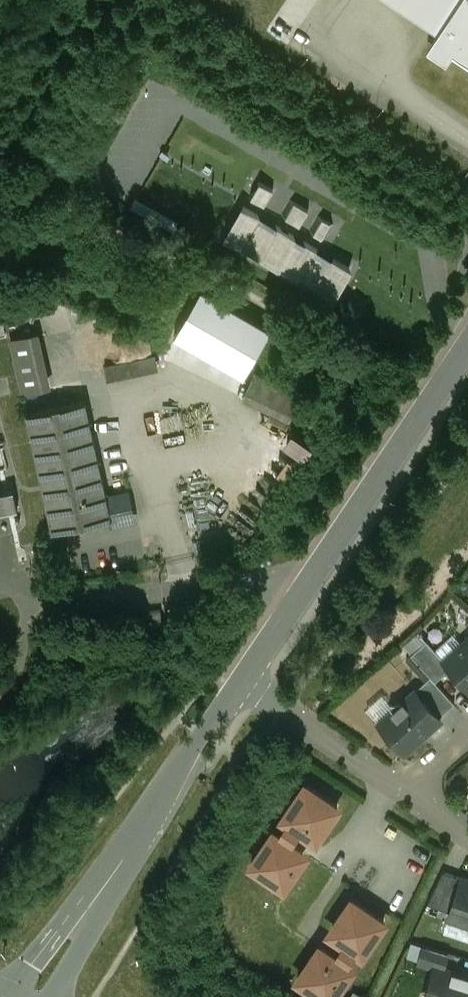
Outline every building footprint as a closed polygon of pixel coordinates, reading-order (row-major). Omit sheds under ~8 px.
[(440,28),(433,38),(433,39),(427,48),(446,61),(452,52),(467,62),(467,0),(397,0),(440,28)] [(265,201),(273,187),(261,181),(253,195),(265,201)] [(289,216),(303,221),(308,206),(294,201),(289,216)] [(354,272),(243,207),(224,238),(335,304),(354,272)] [(38,332),(10,338),(23,393),(50,387),(38,332)] [(108,379),(160,366),(152,334),(127,340),(118,342),(117,338),(99,342),(108,379)] [(301,395),(254,373),(246,390),(292,413),(301,395)] [(86,401),(26,414),(51,532),(110,520),(111,519),(107,499),(86,401)] [(294,431),(285,443),(304,456),(313,444),(294,431)] [(0,494),(0,515),(17,511),(13,491),(0,494)] [(127,494),(107,499),(111,519),(110,520),(111,524),(133,520),(127,494)] [(184,607),(172,609),(174,621),(186,619),(184,607)] [(160,611),(149,612),(152,634),(163,633),(160,611)] [(443,660),(449,668),(467,689),(467,638),(443,660)] [(443,660),(426,640),(411,654),(430,676),(435,681),(449,668),(443,660)] [(435,681),(430,676),(414,690),(438,717),(454,703),(435,681)] [(414,690),(402,700),(389,703),(391,711),(378,722),(405,752),(440,720),(438,717),(414,690)] [(286,822),(278,834),(275,832),(267,838),(269,840),(251,867),(281,888),(294,869),(296,871),(303,851),(292,843),(300,832),(311,839),(326,826),(324,824),(337,806),(306,785),(288,812),(286,810),(282,820),(286,822)] [(461,878),(442,871),(427,904),(450,912),(461,878)] [(461,878),(450,912),(448,917),(467,924),(467,880),(461,878)] [(323,948),(307,961),(310,963),(297,981),(320,996),(331,996),(346,975),(348,977),(351,967),(348,965),(356,953),(360,955),(367,949),(365,947),(383,920),(353,899),(340,918),(338,917),(331,936),(342,944),(334,955),(323,948)] [(448,970),(439,996),(467,996),(467,976),(448,970)]
